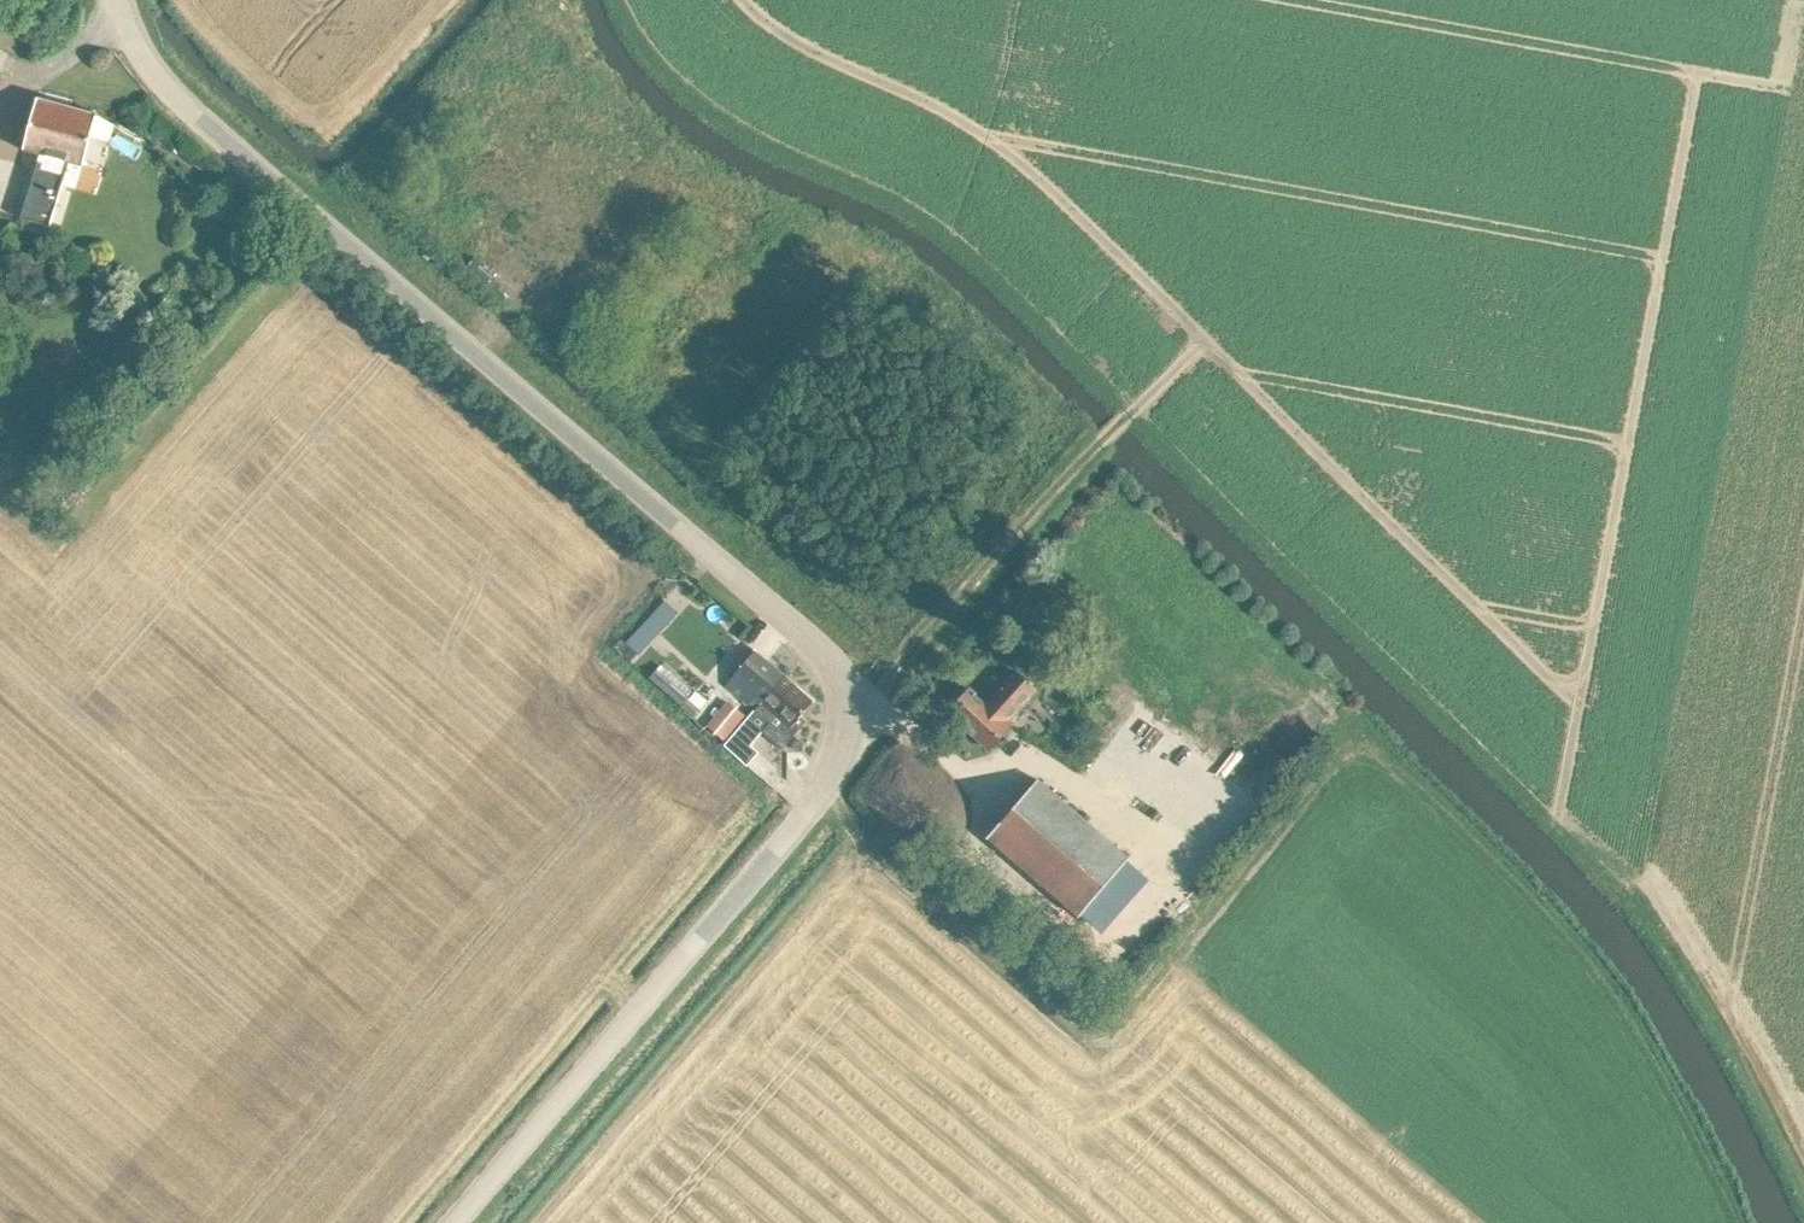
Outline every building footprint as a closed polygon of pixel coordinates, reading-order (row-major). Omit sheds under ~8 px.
[(83,166),(90,138),(97,115),(37,99),(23,150),(41,155),(24,217),(53,225),(67,170),(55,167),(57,159),(83,166)] [(673,608),(665,601),(626,644),(633,651),(673,608)] [(1043,645),(1022,659),(1033,676),(1054,663),(1043,645)] [(757,711),(786,677),(755,651),(726,685),(754,709),(757,711)] [(642,660),(636,667),(649,679),(656,672),(642,660)] [(687,699),(656,672),(649,679),(680,707),(687,699)] [(1007,723),(1036,691),(1015,672),(986,704),(970,689),(949,712),(990,749),(1011,727),(1007,723)] [(801,717),(814,701),(786,677),(757,711),(754,709),(755,710),(724,746),(747,766),(758,753),(750,746),(762,732),(783,750),(807,722),(801,717)] [(700,710),(687,699),(680,707),(693,718),(700,710)] [(732,734),(750,712),(739,703),(721,725),(732,734)] [(1077,916),(1128,858),(1038,780),(987,838),(1077,916)]
